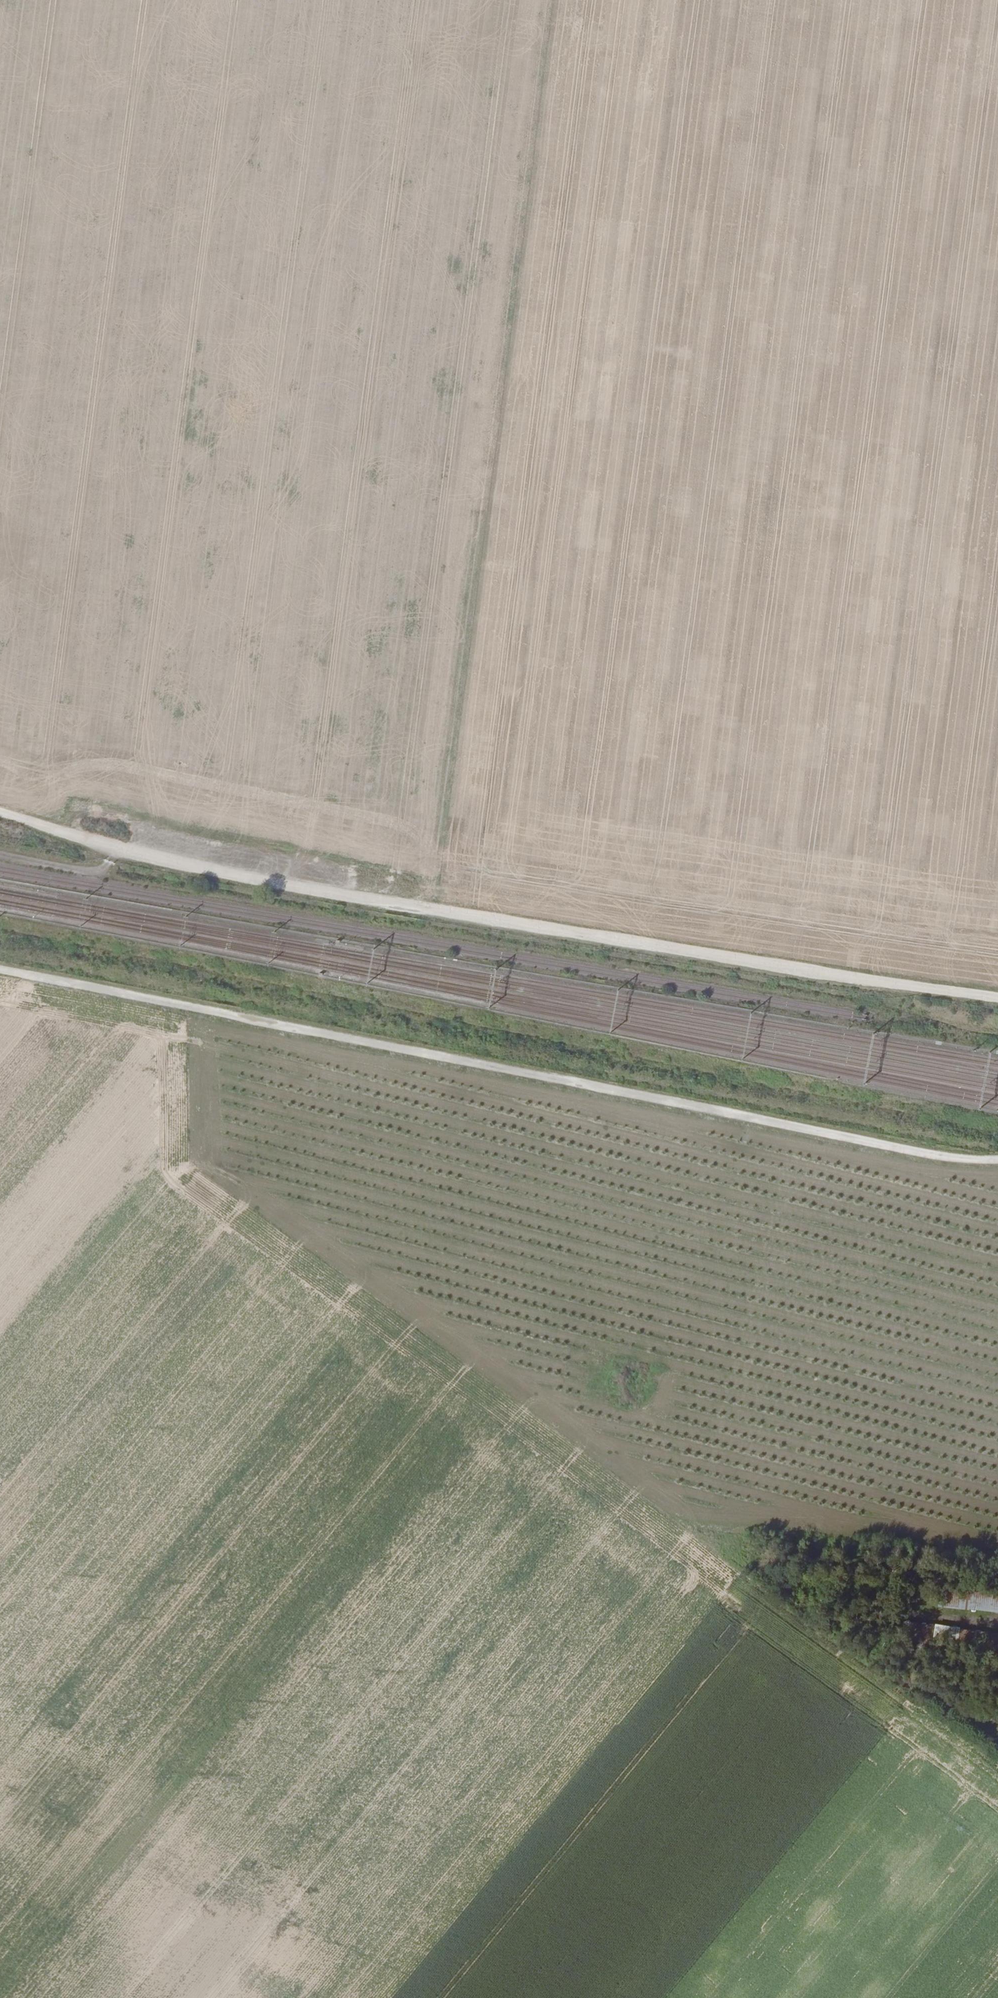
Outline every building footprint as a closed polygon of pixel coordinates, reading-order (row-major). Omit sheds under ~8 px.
[(997,1614),(997,1595),(940,1588),(938,1608),(997,1614)] [(902,1622),(899,1640),(997,1652),(997,1634),(902,1622)]
